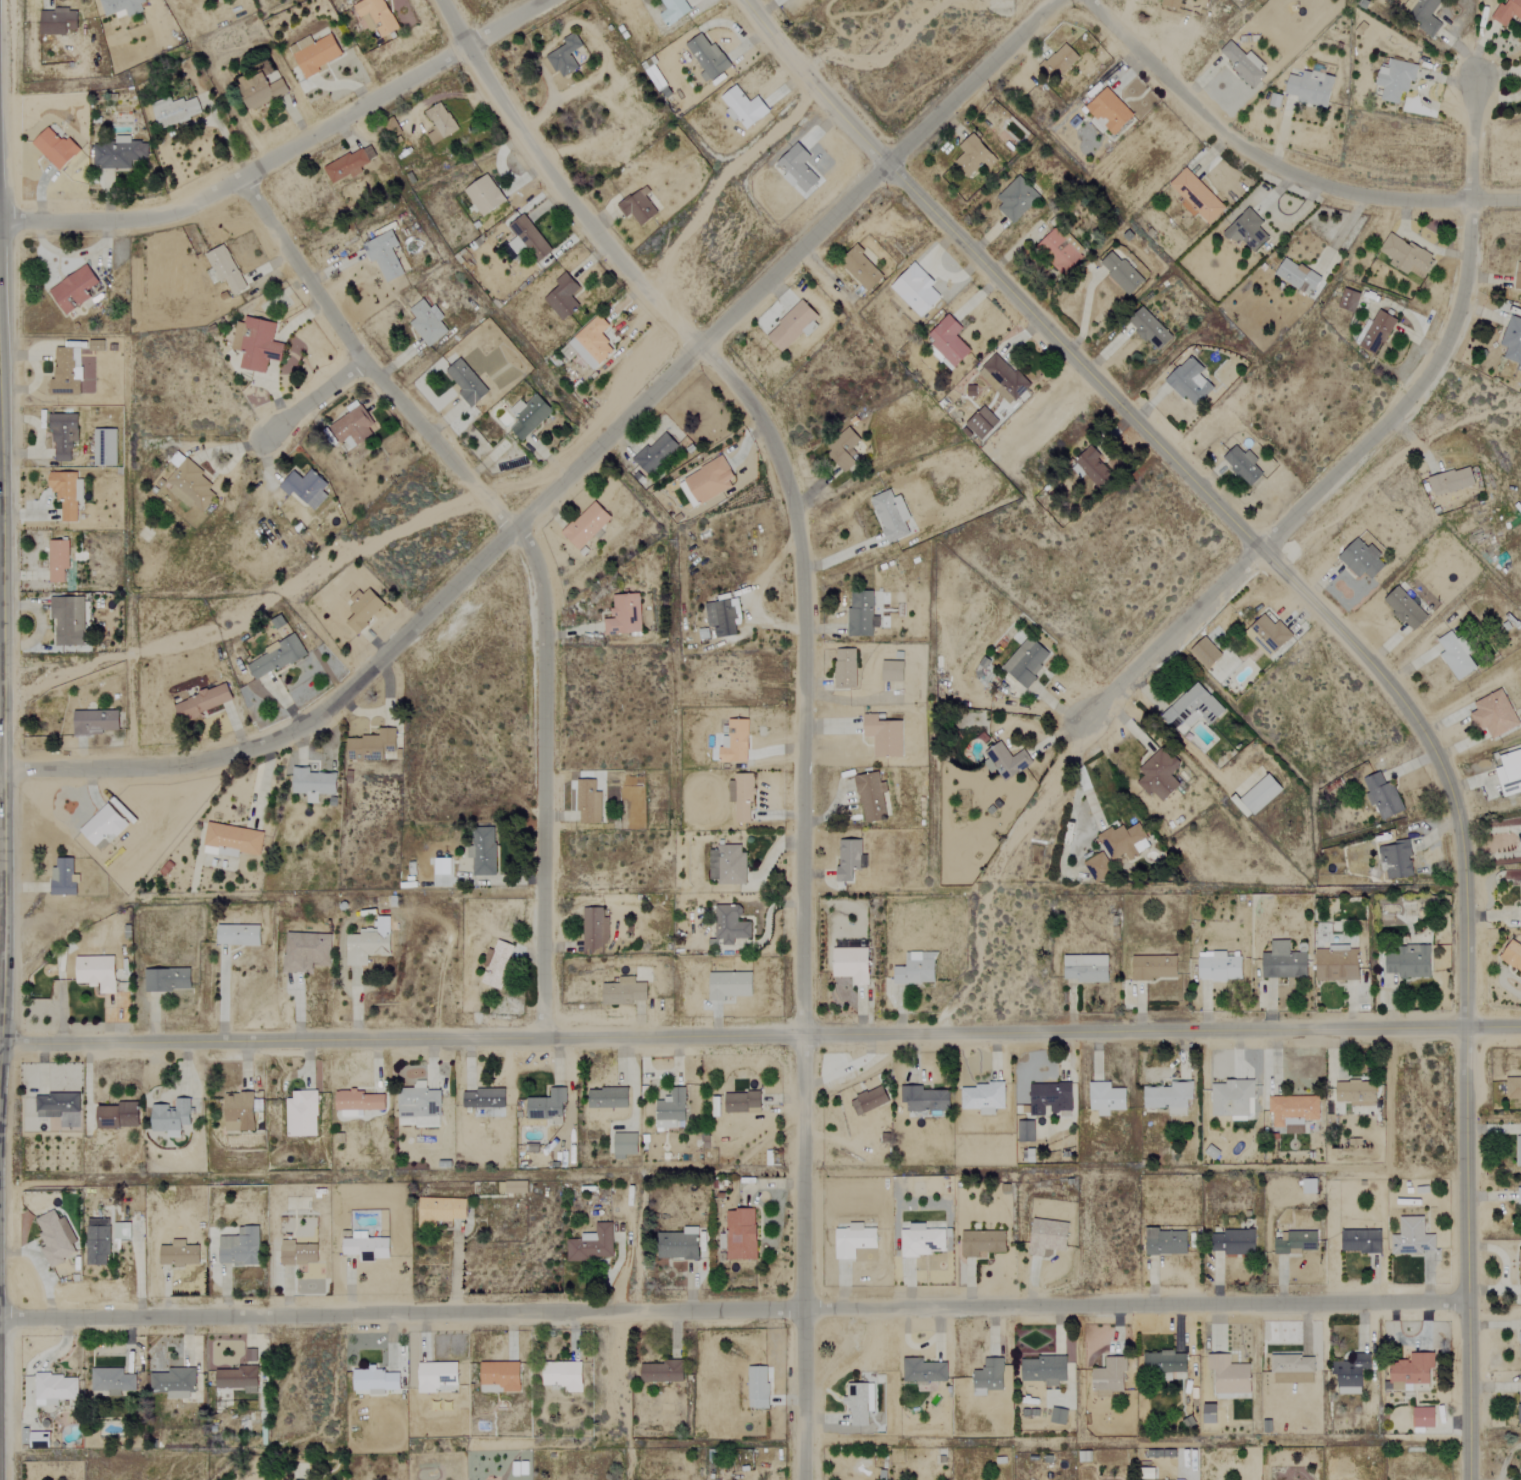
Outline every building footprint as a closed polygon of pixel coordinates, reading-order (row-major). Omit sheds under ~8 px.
[(145,0),(99,0),(104,17),(116,14),(117,19),(127,16),(128,19),(144,14),(141,4),(146,3),(145,0)] [(399,30),(383,0),(364,0),(353,6),(360,21),(367,17),(379,40),(399,30)] [(667,10),(659,15),(667,28),(692,11),(685,0),(660,0),(667,10)] [(1179,10),(1181,0),(1163,0),(1162,6),(1179,10)] [(1443,0),(1419,0),(1409,15),(1419,22),(1416,26),(1433,38),(1443,24),(1431,16),(1443,0)] [(1505,7),(1500,3),(1490,19),(1505,28),(1512,16),(1520,21),(1520,0),(1509,0),(1505,7)] [(77,30),(77,10),(40,11),(41,36),(67,36),(67,31),(77,30)] [(546,56),(559,79),(578,68),(570,54),(583,47),(574,32),(561,39),(565,45),(546,56)] [(686,44),(702,72),(700,74),(705,83),(731,68),(716,43),(710,47),(702,34),(686,44)] [(342,55),(331,35),(293,55),(306,80),(320,73),(318,68),(342,55)] [(1253,90),(1269,73),(1249,53),(1246,56),(1230,41),(1220,52),(1235,66),(1232,70),(1253,90)] [(1059,78),(1080,59),(1064,43),(1038,68),(1048,78),(1053,72),(1059,78)] [(1418,66),(1391,60),(1389,69),(1379,67),(1376,85),(1384,87),(1381,101),(1399,105),(1402,92),(1408,94),(1410,82),(1415,83),(1418,66)] [(1328,108),(1335,77),(1303,70),(1302,78),(1289,75),(1285,94),(1298,97),(1297,101),(1328,108)] [(289,92),(282,80),(268,87),(262,75),(236,88),(249,113),(289,92)] [(746,130),(770,113),(758,96),(749,103),(736,86),(720,97),(729,110),(726,112),(734,123),(738,120),(746,130)] [(1085,109),(1114,137),(1134,116),(1106,88),(1085,109)] [(150,107),(158,130),(202,116),(197,98),(184,101),(183,97),(150,107)] [(433,145),(458,130),(441,102),(425,112),(436,131),(428,135),(433,145)] [(67,137),(61,143),(48,128),(32,143),(58,172),(80,151),(67,137)] [(998,162),(973,134),(949,156),(968,177),(984,163),(989,169),(998,162)] [(131,169),(131,160),(148,160),(148,143),(130,143),(130,137),(113,137),(113,145),(93,145),(93,169),(131,169)] [(795,191),(798,187),(805,194),(819,180),(804,164),(811,157),(798,143),(776,164),(786,174),(782,177),(795,191)] [(376,158),(369,145),(324,168),(332,184),(350,174),(352,178),(363,173),(360,167),(376,158)] [(1226,207),(1185,168),(1169,185),(1184,199),(1179,203),(1194,218),(1198,214),(1209,225),(1226,207)] [(483,217),(506,201),(487,174),(464,191),(483,217)] [(1040,197),(1020,175),(997,197),(1003,204),(998,208),(1012,223),(1040,197)] [(631,213),(640,226),(659,213),(643,188),(617,205),(625,217),(631,213)] [(1242,240),(1254,252),(1269,238),(1259,227),(1263,222),(1249,207),(1223,232),(1236,246),(1242,240)] [(540,261),(554,249),(522,214),(509,227),(540,261)] [(1064,274),(1084,253),(1056,226),(1036,247),(1064,274)] [(392,248),(399,244),(392,230),(362,244),(371,263),(376,260),(386,282),(404,274),(392,248)] [(1435,258),(1390,233),(1380,251),(1391,258),(1389,262),(1423,280),(1435,258)] [(233,294),(247,287),(224,244),(204,255),(218,282),(225,278),(233,294)] [(884,275),(861,254),(864,251),(858,245),(839,265),(869,292),(884,275)] [(1130,295),(1144,280),(1112,250),(1098,265),(1130,295)] [(1308,287),(1314,291),(1322,279),(1286,257),(1275,275),(1304,293),(1308,287)] [(935,283),(914,262),(889,288),(920,318),(941,296),(931,287),(935,283)] [(98,284),(88,265),(48,288),(63,314),(91,298),(86,290),(98,284)] [(571,296),(580,288),(566,271),(554,281),(558,286),(543,298),(562,321),(580,306),(571,296)] [(1338,307),(1354,313),(1361,293),(1345,287),(1338,307)] [(415,318),(409,322),(428,347),(449,332),(440,320),(444,317),(435,305),(430,308),(423,299),(409,309),(415,318)] [(803,332),(805,335),(821,319),(803,300),(766,335),(782,352),(803,332)] [(1173,336),(1142,308),(1127,324),(1158,352),(1173,336)] [(1396,317),(1377,309),(1360,347),(1379,355),(1396,317)] [(615,349),(601,335),(610,326),(598,313),(568,344),(594,370),(615,349)] [(955,336),(963,328),(948,314),(923,341),(953,369),(971,351),(955,336)] [(1516,370),(1520,371),(1520,319),(1512,315),(1500,344),(1508,348),(1504,358),(1519,364),(1516,370)] [(240,368),(265,373),(268,359),(281,362),(284,344),(273,341),(277,323),(246,316),(244,323),(237,321),(231,348),(244,351),(240,368)] [(81,395),(81,348),(55,348),(55,379),(50,379),(50,395),(81,395)] [(1031,385),(996,353),(977,373),(1012,405),(1031,385)] [(1200,374),(1204,370),(1190,356),(1166,381),(1195,408),(1214,387),(1200,374)] [(472,408),(489,391),(460,358),(445,372),(462,390),(459,393),(472,408)] [(520,399),(509,410),(519,421),(510,429),(522,442),(554,411),(537,394),(525,405),(520,399)] [(341,444),(349,437),(357,446),(373,433),(368,428),(374,424),(358,404),(328,428),(341,444)] [(982,441),(1000,422),(984,406),(966,425),(982,441)] [(54,461),(71,462),(71,442),(77,442),(77,414),(46,414),(46,430),(54,430),(54,461)] [(115,429),(93,429),(94,466),(117,465),(115,429)] [(633,461),(648,475),(677,445),(662,430),(633,461)] [(848,473),(859,462),(838,440),(827,450),(848,473)] [(1103,490),(1116,476),(1098,460),(1103,454),(1093,445),(1075,465),(1103,490)] [(1222,460),(1251,487),(1264,474),(1254,465),(1259,460),(1248,450),(1245,453),(1236,445),(1222,460)] [(204,472),(185,457),(163,485),(191,507),(193,505),(203,512),(216,495),(209,490),(212,485),(201,476),(204,472)] [(732,488),(728,480),(734,477),(724,458),(677,480),(682,491),(689,488),(697,505),(732,488)] [(646,476),(638,465),(630,471),(638,482),(646,476)] [(1476,485),(1471,466),(1429,478),(1434,497),(1476,485)] [(289,497),(293,492),(314,511),(327,496),(322,491),(327,484),(311,470),(302,480),(293,471),(278,487),(289,497)] [(60,522),(77,522),(77,501),(83,501),(83,479),(77,479),(77,472),(49,473),(49,493),(60,493),(60,522)] [(889,543),(910,534),(905,522),(911,519),(901,495),(894,498),(891,490),(871,498),(889,543)] [(579,550),(611,517),(594,501),(562,534),(579,550)] [(1359,579),(1365,573),(1371,580),(1385,566),(1378,559),(1381,555),(1372,545),(1367,548),(1358,538),(1338,557),(1359,579)] [(69,570),(68,540),(48,540),(49,583),(64,583),(64,570),(69,570)] [(1429,616),(1398,587),(1383,602),(1414,632),(1429,616)] [(345,623),(355,633),(385,606),(370,589),(347,610),(352,616),(345,623)] [(849,636),(873,637),(874,628),(880,628),(880,617),(873,617),(874,590),(850,590),(849,636)] [(640,593),(612,595),(613,619),(604,619),(605,635),(642,633),(640,593)] [(84,597),(50,597),(50,619),(56,619),(56,645),(84,646),(84,597)] [(709,627),(717,627),(718,639),(738,637),(737,625),(743,624),(740,600),(707,603),(709,627)] [(1268,659),(1293,635),(1278,620),(1275,622),(1265,613),(1244,634),(1268,659)] [(716,638),(716,629),(701,629),(701,639),(716,638)] [(1440,655),(1457,681),(1476,669),(1467,655),(1472,652),(1462,636),(1457,639),(1451,630),(1437,640),(1444,652),(1440,655)] [(255,681),(306,655),(296,633),(265,649),(268,654),(247,664),(255,681)] [(1024,687),(1051,657),(1029,637),(1002,667),(1024,687)] [(1223,656),(1205,637),(1190,652),(1208,670),(1223,656)] [(857,688),(856,649),(835,650),(835,689),(857,688)] [(882,681),(903,682),(904,662),(882,661),(882,681)] [(1189,728),(1202,716),(1210,725),(1225,711),(1199,682),(1163,714),(1171,723),(1178,717),(1189,728)] [(174,703),(180,721),(233,702),(227,685),(174,703)] [(1478,711),(1476,712),(1489,740),(1520,725),(1503,689),(1473,703),(1478,711)] [(119,711),(74,711),(74,736),(103,735),(103,731),(120,730),(119,711)] [(903,721),(878,722),(878,714),(864,715),(864,738),(873,737),(874,758),(904,757),(903,721)] [(749,720),(729,720),(728,748),(720,748),(719,761),(748,762),(749,720)] [(396,753),(396,728),(379,729),(379,737),(347,738),(348,761),(384,760),(384,753),(396,753)] [(987,751),(1009,780),(1031,764),(1022,751),(1012,758),(1000,742),(987,751)] [(1139,770),(1144,776),(1136,783),(1149,796),(1152,792),(1162,802),(1180,785),(1170,775),(1180,766),(1162,747),(1139,770)] [(1520,792),(1519,786),(1520,786),(1520,751),(1500,756),(1503,767),(1497,768),(1503,797),(1520,792)] [(336,774),(309,773),(309,768),(293,767),(293,792),(306,793),(306,803),(318,804),(318,795),(336,795),(336,774)] [(730,802),(735,802),(734,823),(752,824),(753,774),(731,773),(730,802)] [(856,775),(860,822),(886,820),(884,793),(887,793),(886,782),(880,783),(879,773),(856,775)] [(1404,811),(1393,782),(1386,785),(1381,773),(1362,780),(1372,806),(1376,805),(1381,820),(1404,811)] [(1283,791),(1270,774),(1239,799),(1236,795),(1231,800),(1247,819),(1283,791)] [(595,781),(576,780),(576,812),(580,812),(580,824),(601,824),(602,792),(595,792),(595,781)] [(110,833),(115,838),(128,825),(107,803),(79,830),(95,847),(110,833)] [(239,852),(259,856),(263,832),(208,823),(203,852),(238,858),(239,852)] [(1125,854),(1128,860),(1152,847),(1139,823),(1126,830),(1124,825),(1114,830),(1113,827),(1098,835),(1111,861),(1125,854)] [(495,876),(496,828),(471,828),(470,858),(473,858),(473,876),(495,876)] [(838,882),(867,882),(867,855),(862,855),(862,840),(838,841),(838,882)] [(1413,877),(1409,842),(1382,845),(1386,880),(1413,877)] [(746,885),(747,853),(741,853),(742,847),(710,846),(709,880),(718,880),(718,885),(746,885)] [(1114,875),(1105,853),(1085,861),(1094,883),(1114,875)] [(73,859),(53,858),(52,896),(78,896),(78,875),(73,875),(73,859)] [(452,875),(452,858),(436,858),(436,875),(452,875)] [(159,871),(165,876),(173,865),(167,860),(159,871)] [(751,939),(751,922),(740,922),(740,906),(715,906),(716,946),(734,945),(734,939),(751,939)] [(608,918),(603,918),(603,908),(582,909),(583,955),(603,955),(603,945),(609,945),(608,918)] [(349,935),(349,966),(370,966),(370,955),(392,955),(392,917),(379,917),(379,931),(362,931),(362,935),(349,935)] [(260,926),(219,925),(218,945),(260,946),(260,926)] [(334,934),(288,933),(286,972),(315,973),(315,965),(333,965),(334,934)] [(481,983),(500,990),(516,947),(498,940),(481,983)] [(1512,940),(1501,961),(1520,972),(1520,946),(1512,940)] [(1263,979),(1308,977),(1307,953),(1290,953),(1290,941),(1271,941),(1271,953),(1263,953),(1263,979)] [(1360,981),(1359,950),(1346,950),(1346,946),(1331,946),(1331,950),(1317,951),(1317,981),(1360,981)] [(1431,978),(1430,947),(1385,949),(1386,975),(1400,974),(1400,979),(1431,978)] [(832,949),(833,977),(853,977),(853,986),(870,985),(869,948),(832,949)] [(1226,952),(1198,952),(1198,981),(1242,981),(1241,956),(1226,957),(1226,952)] [(935,984),(935,953),(906,953),(906,967),(894,967),(894,984),(935,984)] [(1064,956),(1065,982),(1108,982),(1108,956),(1064,956)] [(1177,956),(1133,957),(1133,980),(1152,980),(1152,977),(1177,977),(1177,956)] [(76,957),(76,984),(89,983),(89,987),(99,987),(99,994),(115,994),(115,957),(76,957)] [(145,969),(144,991),(190,992),(191,969),(145,969)] [(753,997),(753,973),(710,973),(709,1001),(725,1001),(725,996),(753,997)] [(635,984),(635,977),(619,978),(619,984),(603,984),(603,1004),(647,1003),(647,983),(635,984)] [(1507,1078),(1507,1098),(1520,1098),(1520,1078),(1507,1078)] [(1111,1089),(1110,1081),(1090,1082),(1090,1110),(1098,1110),(1099,1116),(1110,1116),(1110,1110),(1126,1110),(1125,1088),(1111,1089)] [(1212,1116),(1254,1117),(1254,1082),(1212,1081),(1212,1116)] [(1351,1101),(1351,1105),(1376,1107),(1377,1082),(1337,1081),(1336,1101),(1351,1101)] [(1144,1108),(1168,1108),(1168,1116),(1186,1116),(1186,1099),(1192,1099),(1193,1082),(1171,1082),(1171,1087),(1145,1087),(1144,1108)] [(1072,1084),(1030,1083),(1030,1115),(1046,1115),(1046,1111),(1071,1111),(1072,1084)] [(1004,1084),(962,1085),(962,1109),(980,1109),(980,1115),(995,1115),(995,1109),(1004,1109),(1004,1084)] [(923,1086),(901,1085),(900,1102),(907,1103),(907,1110),(949,1111),(950,1090),(923,1089),(923,1086)] [(850,1099),(857,1115),(889,1102),(882,1086),(850,1099)] [(685,1087),(671,1087),(671,1099),(656,1100),(657,1128),(686,1128),(685,1087)] [(563,1088),(549,1088),(549,1097),(527,1098),(527,1120),(564,1120),(563,1088)] [(628,1107),(628,1088),(588,1088),(588,1107),(628,1107)] [(506,1107),(505,1089),(462,1090),(463,1107),(506,1107)] [(287,1136),(319,1135),(317,1090),(293,1091),(293,1098),(286,1098),(287,1136)] [(385,1095),(364,1094),(364,1090),(335,1090),(335,1110),(344,1110),(343,1117),(363,1117),(363,1109),(385,1110),(385,1095)] [(226,1092),(227,1131),(257,1130),(257,1111),(265,1111),(264,1091),(226,1092)] [(761,1112),(760,1092),(724,1092),(724,1113),(761,1112)] [(60,1118),(60,1112),(79,1112),(79,1094),(35,1094),(35,1117),(60,1118)] [(1269,1097),(1269,1113),(1273,1113),(1273,1128),(1286,1127),(1286,1134),(1305,1134),(1304,1120),(1320,1120),(1320,1096),(1269,1097)] [(153,1131),(169,1131),(169,1137),(183,1138),(183,1123),(192,1123),(193,1099),(177,1098),(177,1105),(154,1105),(153,1131)] [(140,1127),(139,1101),(119,1102),(119,1105),(98,1105),(99,1128),(140,1127)] [(1018,1142),(1034,1141),(1034,1121),(1017,1121),(1018,1142)] [(637,1134),(614,1133),(614,1159),(625,1159),(625,1154),(637,1155),(637,1134)] [(1317,1178),(1303,1179),(1303,1193),(1317,1193),(1317,1178)] [(466,1199),(419,1197),(418,1226),(438,1227),(438,1219),(466,1220),(466,1199)] [(727,1260),(756,1259),(755,1209),(726,1210),(727,1260)] [(65,1215),(58,1218),(54,1210),(34,1218),(46,1245),(41,1247),(49,1266),(76,1254),(72,1243),(76,1241),(65,1215)] [(1425,1216),(1400,1216),(1401,1235),(1392,1235),(1392,1253),(1437,1253),(1436,1235),(1425,1235),(1425,1216)] [(88,1264),(110,1264),(111,1218),(88,1218),(88,1264)] [(1045,1249),(1065,1252),(1070,1224),(1034,1218),(1029,1255),(1044,1257),(1045,1249)] [(567,1260),(614,1259),(613,1222),(597,1223),(597,1240),(567,1240),(567,1260)] [(835,1229),(836,1259),(856,1259),(855,1248),(878,1248),(877,1228),(864,1228),(864,1222),(850,1223),(850,1228),(835,1229)] [(901,1229),(902,1255),(945,1254),(945,1229),(926,1229),(925,1222),(910,1222),(910,1229),(901,1229)] [(260,1226),(238,1226),(238,1236),(219,1236),(219,1264),(259,1265),(260,1226)] [(683,1233),(657,1232),(656,1258),(698,1259),(699,1227),(683,1226),(683,1233)] [(1145,1230),(1146,1255),(1188,1254),(1187,1229),(1145,1230)] [(1225,1229),(1225,1254),(1255,1255),(1256,1230),(1225,1229)] [(1342,1252),(1382,1253),(1382,1230),(1343,1230),(1342,1252)] [(1006,1252),(1006,1232),(963,1231),(962,1257),(979,1257),(979,1251),(1006,1252)] [(1318,1233),(1275,1233),(1275,1254),(1302,1255),(1302,1250),(1318,1251),(1318,1233)] [(1214,1236),(1214,1252),(1224,1252),(1224,1236),(1214,1236)] [(389,1258),(389,1238),(342,1238),(342,1255),(359,1255),(359,1262),(376,1262),(376,1258),(389,1258)] [(185,1245),(185,1240),(172,1239),(172,1246),(159,1245),(159,1264),(199,1265),(200,1245),(185,1245)] [(280,1263),(317,1264),(318,1244),(294,1244),(294,1241),(281,1240),(280,1263)] [(246,1362),(256,1362),(256,1349),(246,1349),(246,1362)] [(1187,1372),(1187,1354),(1175,1354),(1175,1351),(1144,1351),(1145,1373),(1187,1372)] [(1393,1390),(1414,1390),(1414,1384),(1432,1384),(1432,1369),(1436,1369),(1436,1353),(1412,1352),(1412,1362),(1393,1362),(1393,1390)] [(1363,1395),(1363,1369),(1371,1369),(1371,1354),(1353,1353),(1353,1362),(1334,1361),(1334,1374),(1339,1374),(1339,1394),(1363,1395)] [(1214,1394),(1251,1393),(1251,1363),(1230,1364),(1230,1354),(1213,1354),(1214,1394)] [(1314,1383),(1314,1355),(1273,1356),(1273,1383),(1314,1383)] [(1045,1381),(1045,1386),(1058,1386),(1059,1381),(1067,1381),(1067,1357),(1022,1357),(1021,1381),(1045,1381)] [(1125,1391),(1124,1357),(1105,1358),(1105,1368),(1094,1369),(1094,1397),(1112,1397),(1112,1392),(1125,1391)] [(948,1381),(948,1362),(924,1363),(924,1358),(904,1358),(905,1382),(948,1381)] [(987,1396),(987,1390),(1003,1390),(1003,1358),(985,1358),(984,1370),(974,1370),(973,1396),(987,1396)] [(684,1381),(684,1360),(658,1360),(658,1364),(642,1364),(642,1382),(684,1381)] [(520,1391),(520,1361),(480,1362),(481,1392),(520,1391)] [(418,1362),(418,1393),(438,1392),(437,1385),(458,1385),(457,1362),(418,1362)] [(583,1363),(542,1362),(541,1384),(566,1385),(565,1392),(582,1392),(583,1363)] [(244,1388),(244,1394),(258,1394),(258,1366),(215,1367),(216,1388),(244,1388)] [(769,1408),(769,1366),(748,1366),(749,1408),(769,1408)] [(195,1367),(166,1368),(166,1372),(157,1373),(158,1389),(167,1389),(167,1398),(196,1397),(195,1367)] [(354,1391),(369,1390),(369,1394),(385,1394),(385,1390),(400,1389),(400,1371),(375,1371),(375,1367),(353,1368),(354,1391)] [(137,1374),(123,1374),(123,1368),(91,1368),(91,1391),(108,1391),(108,1396),(121,1396),(121,1391),(136,1391),(137,1374)] [(58,1405),(58,1400),(78,1399),(78,1375),(35,1375),(35,1406),(58,1405)] [(868,1426),(868,1412),(873,1412),(873,1383),(847,1383),(848,1426),(868,1426)] [(1065,1425),(1068,1411),(1052,1407),(1050,1422),(1065,1425)] [(1435,1408),(1413,1407),(1413,1428),(1435,1428),(1435,1408)]
